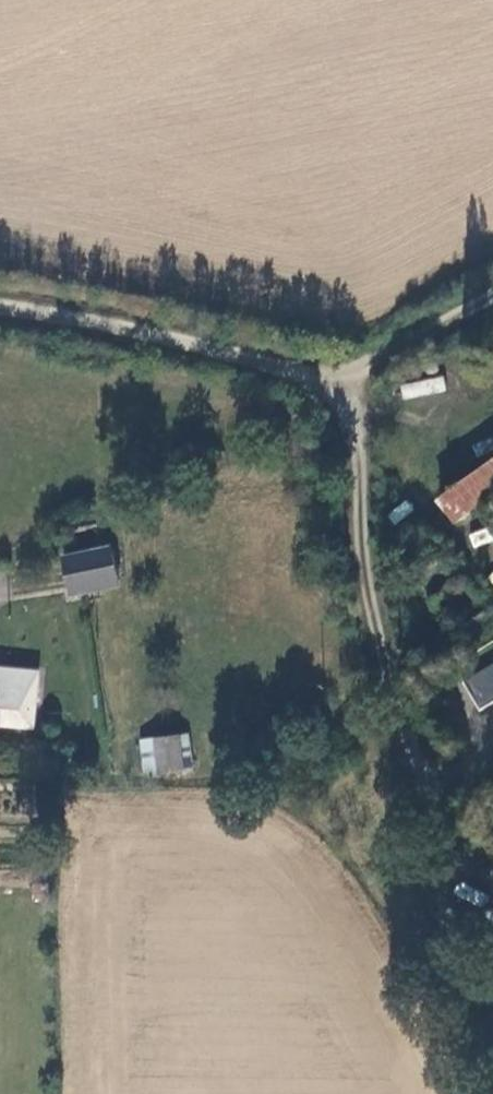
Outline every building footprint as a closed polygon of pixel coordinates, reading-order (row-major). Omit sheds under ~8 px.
[(443,375),(399,385),(402,399),(446,390),(443,375)] [(492,507),(492,469),(437,511),(455,536),(492,507)] [(487,526),(467,535),(473,549),(492,540),(487,526)] [(70,568),(80,604),(127,591),(116,554),(70,568)] [(469,585),(492,623),(492,579),(489,573),(469,585)] [(463,649),(486,683),(492,679),(492,631),(463,649)] [(0,667),(0,721),(41,724),(45,669),(0,667)] [(198,777),(192,746),(170,751),(176,781),(198,777)]
